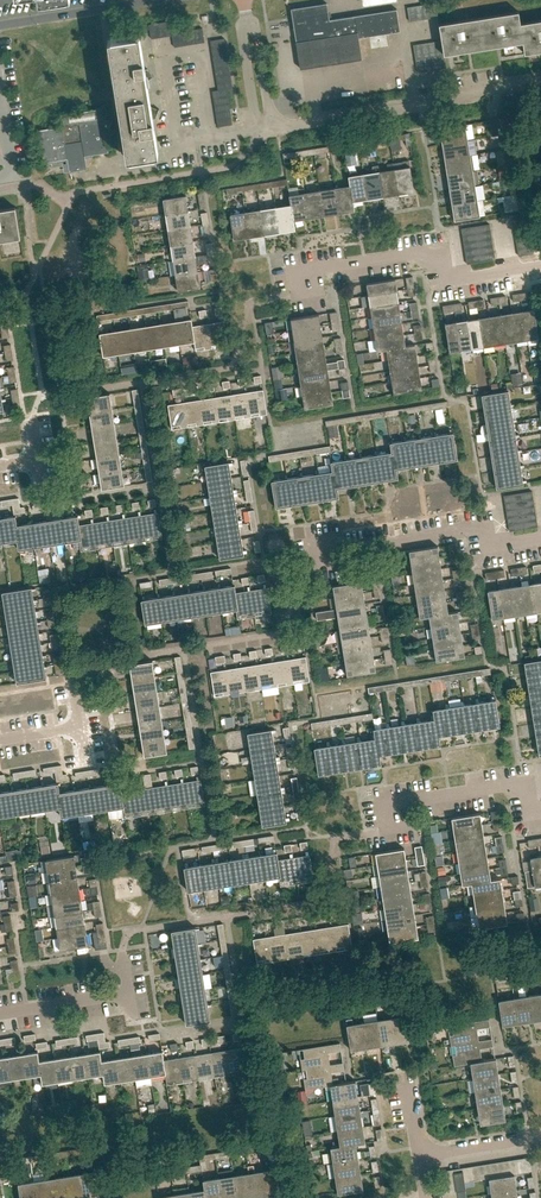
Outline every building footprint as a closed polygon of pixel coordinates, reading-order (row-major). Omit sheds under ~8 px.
[(428,3),(430,18),(437,16),(437,14),(435,2),(433,3),(428,3)] [(329,20),(327,5),(326,3),(290,9),(300,68),(361,58),(358,38),(400,31),(397,9),(329,20)] [(423,19),(430,18),(428,3),(421,5),(423,19)] [(416,20),(423,19),(421,5),(420,5),(414,6),(416,20)] [(409,21),(416,20),(414,6),(407,7),(409,21)] [(499,45),(522,41),(523,41),(520,22),(518,11),(478,17),(483,48),(499,45)] [(478,17),(439,23),(441,40),(444,54),(464,51),(467,50),(483,48),(478,17)] [(520,22),(523,41),(522,41),(524,53),(540,50),(540,19),(520,22)] [(170,21),(163,22),(165,36),(172,35),(172,33),(170,21)] [(163,22),(156,23),(158,37),(165,36),(163,22)] [(156,23),(149,24),(149,27),(151,38),(158,37),(156,23)] [(195,29),(193,29),(196,43),(205,42),(204,42),(202,28),(195,29)] [(193,29),(186,30),(188,44),(195,43),(193,29)] [(186,30),(179,32),(181,46),(188,44),(186,30)] [(179,32),(172,33),(172,35),(174,47),(181,46),(179,32)] [(139,59),(136,35),(111,39),(130,158),(155,154),(151,129),(154,128),(153,118),(155,118),(156,115),(156,116),(159,108),(158,108),(157,111),(149,107),(147,108),(143,80),(144,80),(152,74),(153,76),(154,76),(149,70),(147,68),(145,69),(143,58),(139,59)] [(211,47),(225,45),(224,38),(210,40),(211,47)] [(436,55),(444,54),(441,40),(434,41),(436,55)] [(429,56),(436,55),(434,41),(427,42),(429,56)] [(422,57),(429,56),(427,42),(420,43),(422,57)] [(415,58),(422,57),(420,43),(413,44),(415,58)] [(212,55),(226,52),(225,45),(211,47),(212,55)] [(213,62),(227,59),(226,52),(212,55),(213,62)] [(436,55),(439,69),(446,68),(444,54),(436,55)] [(432,70),(439,69),(436,55),(429,56),(432,70)] [(425,71),(432,70),(429,56),(422,57),(425,71)] [(418,72),(425,71),(422,57),(415,58),(418,72)] [(215,69),(229,66),(227,59),(213,62),(215,69)] [(216,76),(230,73),(229,66),(215,69),(216,76)] [(217,83),(231,80),(230,73),(216,76),(217,83)] [(226,88),(226,89),(232,88),(231,80),(217,83),(218,90),(226,88)] [(228,95),(226,89),(226,88),(218,90),(212,91),(214,98),(228,95)] [(215,105),(229,102),(228,95),(214,98),(215,105)] [(216,112),(230,109),(229,102),(215,105),(216,112)] [(108,152),(104,122),(102,109),(74,114),(60,116),(62,124),(62,127),(39,131),(44,163),(67,160),(69,171),(87,169),(85,155),(108,152)] [(217,119),(231,116),(230,109),(216,112),(217,119)] [(231,116),(217,119),(218,126),(232,124),(231,116)] [(501,134),(506,133),(504,118),(498,119),(501,134)] [(442,143),(468,139),(465,124),(440,128),(442,143)] [(406,139),(405,133),(389,136),(390,142),(406,139)] [(445,158),(470,154),(468,139),(442,143),(445,158)] [(470,154),(445,158),(447,174),(473,170),(470,154)] [(403,167),(394,168),(398,194),(414,191),(410,166),(409,160),(402,161),(403,167)] [(388,169),(379,170),(383,196),(398,194),(394,168),(393,162),(387,163),(388,169)] [(364,173),(368,199),(383,196),(379,171),(378,165),(373,165),(374,171),(364,173)] [(450,189),(475,185),(473,170),(447,174),(450,189)] [(353,201),(368,199),(364,173),(349,175),(350,185),(353,201)] [(355,210),(353,201),(350,185),(335,187),(339,213),(355,210)] [(452,204),(477,200),(475,185),(450,189),(452,204)] [(324,215),(339,213),(335,187),(320,190),(324,215)] [(299,193),(289,195),(291,204),(294,220),(309,218),(305,192),(304,188),(298,189),(299,193)] [(309,218),(324,215),(320,190),(305,192),(309,218)] [(166,214),(189,210),(186,195),(163,198),(166,214)] [(477,200),(452,204),(454,219),(455,220),(480,216),(480,215),(477,200)] [(295,229),(294,220),(291,204),(276,206),(280,232),(295,229)] [(265,234),(280,232),(276,206),(261,209),(265,234)] [(0,240),(20,237),(15,207),(0,209),(0,241),(0,240)] [(250,237),(265,234),(261,209),(246,211),(250,237)] [(168,229),(191,225),(189,210),(166,214),(168,229)] [(234,239),(250,237),(246,211),(230,214),(234,239)] [(514,227),(528,225),(527,218),(513,220),(514,227)] [(476,233),(490,231),(489,224),(475,226),(476,233)] [(171,244),(193,241),(191,225),(168,229),(171,244)] [(515,234),(529,232),(528,225),(514,227),(515,234)] [(462,235),(476,233),(475,226),(461,228),(462,235)] [(478,240),(492,238),(490,231),(476,233),(478,240)] [(516,241),(530,239),(529,232),(515,234),(516,241)] [(464,242),(478,240),(476,233),(462,235),(464,242)] [(479,247),(493,245),(492,238),(478,240),(479,247)] [(517,248),(531,246),(530,239),(516,241),(517,248)] [(465,249),(479,247),(478,240),(464,242),(465,249)] [(173,259),(196,256),(193,241),(171,244),(173,259)] [(480,254),(494,252),(493,245),(479,247),(480,254)] [(531,246),(517,248),(518,255),(533,253),(531,246)] [(466,256),(480,254),(479,247),(465,249),(466,256)] [(480,254),(481,261),(495,259),(494,252),(480,254)] [(175,275),(198,271),(197,262),(199,261),(199,262),(201,263),(209,262),(209,265),(215,264),(213,253),(208,254),(196,256),(173,259),(175,275)] [(467,264),(481,261),(480,254),(466,256),(467,264)] [(198,271),(175,275),(178,290),(201,287),(198,271)] [(407,288),(414,287),(412,276),(405,277),(407,288)] [(368,295),(397,290),(395,279),(366,283),(368,295)] [(414,287),(407,288),(408,296),(415,295),(414,287)] [(370,306),(399,301),(397,290),(368,295),(370,306)] [(520,293),(521,300),(529,299),(527,292),(520,293)] [(513,301),(521,300),(520,293),(512,294),(513,301)] [(498,296),(499,304),(506,303),(505,295),(498,296)] [(491,305),(499,304),(498,296),(490,298),(491,305)] [(476,300),(477,307),(484,306),(483,299),(476,300)] [(174,309),(186,307),(189,306),(188,300),(173,303),(174,309)] [(469,308),(477,307),(476,300),(468,301),(469,308)] [(372,317),(400,312),(399,301),(370,306),(372,317)] [(411,310),(418,309),(417,302),(410,303),(411,310)] [(454,304),(455,311),(462,310),(461,302),(454,304)] [(444,313),(455,311),(454,304),(443,305),(444,313)] [(183,315),(187,314),(186,307),(174,309),(176,320),(180,343),(194,341),(195,341),(192,326),(193,326),(191,318),(182,320),(181,318),(184,318),(183,315)] [(216,315),(222,314),(223,314),(222,307),(215,308),(216,315)] [(200,317),(207,316),(206,309),(199,310),(200,317)] [(418,309),(411,310),(412,318),(419,317),(418,309)] [(523,310),(527,339),(539,337),(534,309),(523,310)] [(516,341),(527,339),(523,310),(512,312),(516,341)] [(331,324),(338,322),(336,311),(330,312),(331,324)] [(373,328),(402,323),(400,312),(372,317),(373,328)] [(505,343),(516,341),(512,312),(501,314),(505,343)] [(292,330),(321,325),(319,314),(290,318),(292,330)] [(494,345),(505,343),(501,314),(490,316),(494,345)] [(483,346),(494,345),(490,316),(478,318),(483,346)] [(472,348),(483,346),(478,318),(467,319),(472,348)] [(461,350),(472,348),(467,319),(456,321),(461,350)] [(164,346),(180,343),(176,320),(161,323),(164,346)] [(224,321),(208,323),(212,348),(212,344),(220,343),(220,346),(228,345),(224,321)] [(450,352),(461,350),(456,321),(445,323),(450,352)] [(2,330),(8,329),(7,322),(0,323),(2,330)] [(149,348),(164,346),(161,323),(145,325),(149,348)] [(212,348),(208,323),(193,326),(192,326),(195,341),(194,341),(196,350),(197,350),(196,347),(204,345),(205,349),(212,348)] [(375,339),(404,334),(402,323),(373,328),(375,339)] [(414,333),(421,331),(420,324),(413,325),(414,333)] [(134,351),(149,348),(145,325),(130,328),(134,351)] [(294,341),(322,336),(321,325),(292,330),(294,341)] [(119,353),(134,351),(130,328),(115,330),(119,353)] [(8,329),(2,330),(3,338),(10,337),(8,329)] [(103,355),(119,353),(115,330),(100,333),(103,355)] [(421,331),(414,333),(416,340),(422,339),(421,331)] [(406,346),(406,345),(404,334),(375,339),(377,351),(387,349),(386,349),(406,346)] [(296,352),(324,347),(322,336),(294,341),(296,352)] [(335,346),(342,345),(341,337),(334,338),(335,346)] [(427,350),(431,349),(434,349),(433,341),(426,343),(427,350)] [(5,352),(12,351),(11,344),(4,345),(5,352)] [(388,360),(417,355),(415,344),(406,345),(406,346),(386,349),(387,349),(388,360)] [(342,345),(335,346),(336,353),(343,352),(342,345)] [(297,363),(326,359),(324,347),(296,352),(297,363)] [(12,351),(5,352),(6,360),(13,359),(12,351)] [(390,371),(418,366),(417,355),(388,360),(390,371)] [(429,365),(436,364),(435,356),(428,357),(429,365)] [(299,374),(328,370),(338,368),(345,367),(344,359),(337,360),(337,362),(331,363),(329,365),(327,366),(326,359),(297,363),(299,374)] [(436,364),(429,365),(430,373),(437,371),(436,364)] [(8,375),(15,374),(14,366),(7,367),(8,375)] [(392,382),(420,377),(418,366),(390,371),(392,382)] [(345,367),(338,368),(340,376),(347,375),(345,367)] [(301,385),(329,381),(328,370),(299,374),(301,385)] [(15,374),(8,375),(10,382),(16,381),(15,374)] [(420,377),(392,382),(394,393),(422,389),(422,388),(420,377)] [(432,387),(439,386),(438,378),(431,379),(432,387)] [(223,388),(225,388),(230,387),(229,380),(222,381),(223,388)] [(303,396),(331,392),(329,381),(301,385),(303,396)] [(342,390),(349,389),(348,382),(341,383),(342,390)] [(208,391),(215,390),(214,383),(206,384),(208,391)] [(192,393),(199,392),(198,385),(191,386),(192,393)] [(12,399),(19,398),(18,388),(11,389),(12,399)] [(174,396),(179,396),(183,395),(182,388),(172,389),(174,396)] [(134,405),(140,404),(138,389),(132,390),(134,405)] [(263,389),(247,392),(251,416),(251,413),(259,411),(259,415),(267,414),(263,389)] [(349,389),(342,390),(343,398),(350,397),(349,389)] [(508,390),(482,394),(484,411),(511,407),(508,390)] [(251,416),(247,392),(231,394),(235,419),(236,419),(235,415),(243,414),(244,417),(251,416)] [(331,392),(303,396),(304,408),(333,403),(331,392)] [(89,412),(112,409),(110,393),(87,397),(89,412)] [(235,419),(231,394),(216,397),(220,421),(219,418),(227,416),(228,420),(235,419)] [(220,421),(216,397),(200,399),(204,424),(204,420),(212,419),(212,422),(220,421)] [(19,398),(12,399),(13,408),(21,407),(19,398)] [(204,424),(200,399),(184,402),(188,426),(189,426),(188,423),(196,421),(197,425),(204,424)] [(433,409),(448,407),(448,406),(447,401),(432,403),(433,409)] [(180,424),(181,427),(188,426),(184,402),(168,404),(172,429),(173,429),(172,425),(180,424)] [(511,407),(484,411),(487,426),(513,422),(511,407)] [(92,427),(115,424),(112,409),(89,412),(92,427)] [(513,422),(487,426),(489,441),(516,437),(513,422)] [(94,442),(117,439),(115,424),(92,427),(94,442)] [(452,432),(436,435),(441,461),(456,459),(457,459),(453,432),(452,432)] [(436,435),(421,437),(426,464),(441,461),(436,435)] [(421,437),(406,440),(410,466),(426,464),(421,437)] [(516,437),(489,441),(492,456),(518,452),(516,437)] [(97,458),(119,454),(117,439),(94,442),(97,458)] [(406,440),(390,442),(391,448),(392,452),(393,452),(395,469),(396,468),(410,466),(406,440)] [(392,452),(377,454),(382,480),(398,478),(396,468),(395,469),(393,452),(392,452)] [(518,452),(492,456),(494,471),(520,467),(518,452)] [(122,469),(119,454),(97,458),(99,473),(122,469)] [(377,454),(362,456),(366,483),(382,480),(377,454)] [(362,456),(347,459),(351,485),(366,483),(362,456)] [(243,476),(249,475),(246,459),(240,460),(243,476)] [(347,459),(331,461),(332,467),(333,471),(336,488),(337,487),(351,485),(347,459)] [(229,461),(205,465),(208,481),(232,478),(229,463),(229,461)] [(520,467),(494,471),(497,487),(497,488),(523,483),(520,467)] [(122,469),(99,473),(102,488),(124,485),(122,469)] [(333,471),(318,473),(322,500),(339,497),(337,487),(336,488),(333,471)] [(318,473),(303,476),(307,502),(322,500),(318,473)] [(303,476),(288,478),(292,504),(307,502),(303,476)] [(232,478),(208,481),(210,496),(234,493),(232,478)] [(272,480),(271,481),(276,507),(292,504),(288,478),(272,480)] [(519,500),(533,498),(532,491),(518,493),(519,500)] [(234,493),(210,496),(213,512),(236,508),(234,493)] [(505,503),(519,500),(518,493),(504,495),(505,503)] [(1,506),(12,504),(19,503),(18,498),(1,500),(1,506)] [(520,507),(534,505),(533,498),(519,500),(520,507)] [(506,510),(520,507),(519,500),(505,503),(506,510)] [(19,503),(12,504),(14,514),(25,512),(24,506),(20,507),(19,503)] [(521,514),(535,512),(534,505),(520,507),(521,514)] [(507,517),(521,514),(520,507),(506,510),(507,517)] [(236,508),(213,512),(215,527),(239,523),(236,508)] [(157,512),(141,514),(145,540),(146,540),(145,536),(153,535),(153,539),(162,537),(158,512),(157,512)] [(522,521),(536,519),(535,512),(521,514),(522,521)] [(141,514),(125,517),(130,542),(130,539),(137,538),(138,541),(145,540),(141,514)] [(508,524),(522,521),(521,514),(507,517),(508,524)] [(0,518),(0,523),(3,542),(17,540),(18,539),(16,525),(17,525),(16,521),(16,515),(0,518)] [(78,515),(62,518),(65,541),(80,539),(81,539),(78,525),(79,524),(78,515)] [(125,517),(110,519),(114,545),(115,545),(114,541),(121,540),(122,544),(130,542),(125,517)] [(62,518),(46,520),(50,544),(65,541),(62,518)] [(110,519),(94,522),(98,547),(99,547),(98,544),(106,543),(106,546),(114,545),(110,519)] [(522,521),(524,529),(538,526),(536,519),(522,521)] [(46,520),(31,523),(35,546),(50,544),(46,520)] [(510,531),(524,529),(522,521),(508,524),(510,531)] [(79,524),(78,525),(81,539),(80,539),(81,550),(83,550),(83,546),(90,545),(90,549),(98,547),(94,522),(79,524)] [(17,525),(16,525),(18,539),(17,540),(19,549),(35,546),(31,523),(17,525)] [(239,523),(215,527),(218,542),(241,538),(239,523)] [(241,538),(218,542),(220,558),(244,554),(241,538)] [(450,556),(457,555),(455,543),(448,545),(450,556)] [(411,562),(439,557),(438,546),(409,550),(411,562)] [(457,555),(450,556),(451,563),(458,562),(457,555)] [(413,573),(441,568),(439,557),(411,562),(413,573)] [(540,571),(540,568),(540,564),(533,565),(534,572),(540,571)] [(359,577),(361,577),(375,575),(374,565),(358,568),(359,577)] [(518,567),(519,574),(527,573),(526,566),(518,567)] [(512,576),(519,574),(518,567),(511,568),(512,576)] [(216,576),(232,573),(231,568),(215,570),(216,576)] [(414,584),(443,580),(441,568),(413,573),(414,584)] [(453,578),(460,577),(459,569),(452,570),(453,578)] [(496,571),(497,578),(505,577),(504,570),(496,571)] [(486,580),(497,578),(496,571),(485,573),(486,580)] [(49,573),(39,575),(40,583),(51,581),(49,573)] [(258,582),(265,581),(264,574),(257,575),(258,582)] [(460,577),(453,578),(455,585),(462,584),(460,577)] [(374,591),(381,589),(379,578),(372,579),(374,591)] [(416,595),(445,591),(443,580),(414,584),(416,595)] [(335,597),(363,592),(361,581),(333,585),(335,597)] [(540,611),(540,582),(532,583),(537,612),(540,611)] [(526,614),(537,612),(532,583),(521,585),(526,614)] [(235,585),(218,587),(222,611),(237,609),(237,608),(235,592),(236,592),(235,585)] [(515,615),(526,614),(521,585),(510,587),(515,615)] [(3,592),(2,592),(3,593),(4,604),(34,599),(32,588),(32,587),(3,592)] [(218,587),(203,590),(207,613),(222,611),(218,587)] [(267,587),(251,590),(255,615),(255,612),(262,611),(263,614),(271,613),(271,612),(267,587)] [(504,617),(515,615),(510,587),(499,588),(504,617)] [(492,619),(504,617),(499,588),(487,590),(492,619)] [(44,597),(51,596),(50,589),(43,590),(44,597)] [(381,589),(374,591),(375,598),(382,597),(381,589)] [(203,590),(188,592),(192,616),(207,613),(203,590)] [(236,592),(235,592),(237,608),(237,609),(238,618),(240,618),(239,614),(246,613),(247,617),(255,615),(251,590),(236,592)] [(418,606),(446,602),(445,591),(416,595),(418,606)] [(457,600),(464,599),(463,591),(456,592),(457,600)] [(188,592),(173,594),(177,618),(192,616),(188,592)] [(336,608),(365,603),(363,592),(335,597),(336,608)] [(173,594),(158,597),(162,621),(177,618),(173,594)] [(51,596),(44,597),(45,605),(52,604),(51,596)] [(142,599),(145,623),(162,621),(158,597),(142,599)] [(34,599),(4,604),(6,615),(36,610),(34,599)] [(464,599),(457,600),(458,608),(465,606),(464,599)] [(448,613),(448,612),(446,602),(418,606),(420,618),(429,616),(448,613)] [(336,608),(316,612),(317,620),(335,617),(335,615),(337,614),(338,619),(367,614),(365,603),(336,608)] [(377,613),(384,612),(383,604),(376,605),(377,613)] [(469,617),(476,616),(475,609),(468,610),(469,617)] [(36,610),(6,615),(8,626),(37,621),(36,610)] [(48,619),(55,618),(53,611),(46,612),(48,619)] [(431,627),(459,622),(458,611),(448,612),(448,613),(429,616),(431,627)] [(384,612),(377,613),(379,620),(386,619),(384,612)] [(340,630),(369,626),(367,614),(338,619),(340,630)] [(55,618),(48,619),(49,627),(56,626),(55,618)] [(37,621),(8,626),(10,637),(39,632),(37,621)] [(432,638),(461,634),(459,622),(431,627),(432,638)] [(472,632),(479,631),(478,623),(470,624),(472,632)] [(342,641),(370,637),(369,626),(340,630),(342,641)] [(381,635),(388,634),(387,626),(380,627),(381,635)] [(479,631),(472,632),(473,640),(480,638),(479,631)] [(39,632),(10,637),(11,648),(41,643),(39,632)] [(51,641),(58,640),(57,633),(50,634),(51,641)] [(388,634),(381,635),(382,643),(389,641),(388,634)] [(434,649),(463,645),(461,634),(432,638),(434,649)] [(343,652),(372,648),(370,637),(342,641),(343,652)] [(58,640),(51,641),(52,649),(59,648),(58,640)] [(298,651),(305,649),(303,642),(296,643),(298,651)] [(41,643),(11,648),(13,659),(43,654),(41,643)] [(282,653),(289,652),(287,645),(280,646),(282,653)] [(463,645),(434,649),(436,661),(465,656),(463,645)] [(475,654),(482,653),(481,645),(474,646),(475,654)] [(266,656),(273,654),(272,647),(265,649),(266,656)] [(345,663),(374,659),(372,648),(343,652),(345,663)] [(384,657),(391,656),(390,648),(383,649),(384,657)] [(250,658),(257,657),(256,650),(249,651),(250,658)] [(43,654),(13,659),(15,670),(44,665),(43,654)] [(55,665),(62,664),(60,655),(53,656),(55,665)] [(216,664),(219,663),(226,662),(225,655),(215,656),(216,664)] [(310,681),(306,656),(289,659),(293,684),(294,683),(293,680),(301,679),(302,682),(310,681)] [(391,656),(384,657),(386,665),(393,664),(391,656)] [(293,684),(289,659),(274,662),(278,686),(277,682),(285,681),(286,685),(293,684)] [(374,659),(345,663),(347,675),(348,675),(376,670),(374,659)] [(524,662),(527,678),(540,676),(540,659),(524,662)] [(132,679),(155,676),(152,660),(129,664),(132,679)] [(278,686),(274,662),(258,664),(262,689),(262,688),(262,685),(270,684),(270,687),(278,686)] [(62,664),(55,665),(56,675),(63,674),(62,664)] [(262,689),(258,664),(242,667),(246,691),(246,687),(254,686),(255,690),(262,689)] [(44,665),(15,670),(17,682),(17,683),(46,678),(46,676),(44,665)] [(246,691),(242,667),(227,669),(230,694),(231,693),(230,690),(238,689),(239,692),(246,691)] [(475,676),(491,673),(490,668),(475,670),(475,676)] [(222,691),(223,695),(230,694),(227,669),(210,672),(214,696),(215,696),(214,692),(222,691)] [(134,695),(157,691),(155,676),(132,679),(134,695)] [(527,678),(529,693),(540,691),(540,676),(527,678)] [(137,710),(160,706),(157,691),(134,695),(137,710)] [(529,693),(532,708),(540,707),(540,691),(529,693)] [(492,700),(479,702),(484,729),(499,726),(500,726),(496,700),(495,700),(494,700),(492,700)] [(477,703),(464,705),(468,731),(484,729),(479,702),(477,703)] [(461,705),(449,707),(453,733),(468,731),(464,705),(461,705)] [(139,725),(162,721),(160,706),(137,710),(139,725)] [(446,707),(433,710),(435,719),(436,719),(438,736),(439,736),(453,733),(449,707),(446,707)] [(532,708),(534,723),(540,722),(540,707),(532,708)] [(234,716),(225,717),(226,726),(235,725),(234,716)] [(432,720),(420,721),(425,748),(440,745),(439,736),(438,736),(436,719),(435,719),(432,720)] [(142,740),(164,736),(162,721),(139,725),(142,740)] [(417,722),(405,724),(409,750),(425,748),(420,721),(417,722)] [(402,724),(390,726),(394,753),(409,750),(405,724),(402,724)] [(387,727),(374,729),(375,735),(375,738),(377,738),(379,755),(380,755),(394,753),(390,726),(387,727)] [(286,743),(291,742),(289,727),(283,728),(285,736),(286,743)] [(272,728),(248,732),(250,749),(274,745),(272,732),(272,730),(272,728)] [(164,736),(142,740),(144,756),(167,752),(164,736)] [(373,739),(361,740),(366,767),(381,764),(380,755),(379,755),(377,738),(375,738),(373,739)] [(358,741),(346,743),(350,769),(366,767),(361,740),(358,741)] [(343,743),(331,745),(335,772),(350,769),(346,743),(343,743)] [(274,745),(250,749),(253,764),(277,760),(276,757),(274,745)] [(315,748),(319,774),(320,774),(335,772),(331,745),(328,746),(315,748)] [(277,760),(253,764),(255,779),(279,775),(277,763),(277,761),(277,760)] [(44,773),(55,772),(62,770),(61,765),(43,767),(44,773)] [(62,770),(55,772),(56,781),(68,779),(67,773),(63,774),(62,770)] [(144,781),(151,780),(150,773),(143,774),(144,781)] [(279,775),(255,779),(258,794),(281,790),(281,787),(279,775)] [(200,779),(184,782),(188,807),(188,804),(195,803),(196,806),(203,805),(205,805),(204,804),(201,779),(200,779)] [(145,788),(137,789),(141,815),(142,815),(141,811),(148,810),(149,813),(156,812),(152,787),(151,780),(144,781),(145,788)] [(120,782),(104,785),(108,809),(122,806),(123,806),(121,792),(122,792),(120,782)] [(184,782),(168,784),(172,810),(173,810),(172,806),(179,805),(180,808),(188,807),(184,782)] [(57,783),(41,785),(45,809),(60,807),(58,792),(59,792),(58,788),(57,783)] [(168,784),(152,787),(156,812),(157,812),(157,809),(164,807),(164,811),(172,810),(168,784)] [(41,785),(26,788),(30,811),(45,809),(41,785)] [(104,785),(89,787),(93,811),(108,809),(104,785)] [(89,787),(74,789),(78,813),(93,811),(89,787)] [(26,788),(11,790),(15,814),(30,811),(26,788)] [(59,792),(58,792),(60,807),(61,816),(78,813),(74,789),(59,792)] [(122,792),(121,792),(123,806),(122,806),(124,817),(126,817),(125,814),(132,812),(133,816),(141,815),(137,789),(122,792)] [(15,814),(11,790),(0,792),(0,816),(15,814)] [(281,790),(258,794),(260,809),(284,806),(282,793),(282,791),(281,790)] [(284,806),(260,809),(262,825),(263,826),(286,822),(286,821),(286,820),(286,818),(284,806)] [(493,823),(500,822),(498,811),(491,812),(493,823)] [(454,829),(482,825),(481,813),(452,818),(454,829)] [(500,822),(493,823),(494,831),(501,829),(500,822)] [(456,840),(484,836),(482,825),(454,829),(456,840)] [(457,851),(486,847),(484,836),(456,840),(457,851)] [(82,839),(84,849),(92,848),(91,837),(82,839)] [(496,845),(504,844),(502,837),(495,838),(496,845)] [(529,847),(540,845),(539,838),(528,840),(529,847)] [(301,849),(308,848),(307,841),(300,842),(301,849)] [(285,852),(292,851),(291,844),(284,845),(285,852)] [(496,845),(492,845),(493,853),(498,852),(498,853),(505,852),(504,844),(496,845)] [(417,858),(424,857),(422,846),(415,847),(417,858)] [(459,863),(488,858),(486,847),(457,851),(459,863)] [(377,864),(406,859),(404,848),(376,853),(377,864)] [(274,853),(261,855),(265,879),(279,877),(279,876),(280,876),(278,860),(279,860),(278,852),(276,852),(276,849),(273,849),(274,853)] [(306,855),(293,858),(297,883),(298,883),(297,883),(297,879),(305,878),(306,881),(306,882),(313,881),(314,880),(310,855),(309,855),(308,851),(306,851),(306,855)] [(246,857),(250,881),(265,879),(261,855),(249,857),(248,853),(246,854),(246,857)] [(279,860),(278,860),(280,876),(279,876),(279,877),(280,886),(282,885),(281,881),(289,880),(290,884),(297,883),(293,858),(292,853),(290,854),(290,858),(279,860)] [(243,858),(231,860),(235,884),(250,881),(246,857),(245,854),(243,854),(243,858)] [(47,871),(76,867),(74,855),(45,860),(46,860),(47,871)] [(87,865),(94,864),(93,856),(86,857),(87,865)] [(540,885),(540,856),(530,858),(532,870),(525,871),(528,887),(540,885)] [(424,857),(417,858),(418,865),(425,864),(424,857)] [(216,862),(219,886),(235,884),(231,860),(219,862),(218,858),(216,859),(216,862)] [(461,874),(489,869),(488,858),(459,863),(461,874)] [(213,863),(201,864),(204,888),(219,886),(216,862),(215,862),(215,859),(212,859),(213,863)] [(379,875),(408,871),(406,859),(377,864),(379,875)] [(500,867),(507,866),(506,859),(499,860),(500,867)] [(185,867),(184,867),(188,891),(189,891),(204,888),(201,864),(188,866),(188,863),(185,863),(186,867),(185,867)] [(94,864),(87,865),(88,873),(95,871),(94,864)] [(6,874),(13,873),(12,865),(5,866),(6,874)] [(507,866),(500,867),(501,875),(508,874),(507,866)] [(49,882),(78,878),(76,867),(47,871),(49,882)] [(353,876),(351,869),(344,870),(346,877),(353,876)] [(491,880),(489,869),(461,874),(463,885),(472,884),(472,883),(491,880)] [(381,886),(410,882),(408,871),(379,875),(381,886)] [(420,880),(427,879),(426,871),(419,872),(420,880)] [(512,885),(517,884),(519,884),(518,876),(511,877),(512,885)] [(51,893),(79,889),(78,878),(49,882),(51,893)] [(474,894),(502,890),(501,878),(491,880),(472,883),(472,884),(474,894)] [(90,887),(97,886),(96,879),(89,880),(90,887)] [(427,879),(420,880),(422,887),(429,886),(427,879)] [(8,889),(15,887),(14,880),(7,881),(8,889)] [(383,897),(411,893),(410,882),(381,886),(383,897)] [(90,887),(85,888),(86,895),(99,894),(97,886),(90,887)] [(15,887),(8,889),(10,896),(17,895),(15,887)] [(53,904),(81,900),(79,889),(51,893),(53,904)] [(475,905),(504,901),(502,890),(474,894),(475,905)] [(515,899),(522,898),(520,890),(513,891),(515,899)] [(384,908),(413,904),(411,893),(383,897),(384,908)] [(424,902),(431,901),(430,893),(423,894),(424,902)] [(522,898),(515,899),(516,907),(523,906),(522,898)] [(530,899),(531,910),(538,909),(537,898),(530,899)] [(54,915),(83,911),(81,900),(53,904),(54,915)] [(100,901),(93,902),(94,909),(101,908),(100,901)] [(431,901),(424,902),(425,910),(432,909),(431,901)] [(477,916),(506,912),(504,901),(475,905),(477,916)] [(12,911),(19,910),(18,902),(11,903),(12,911)] [(386,919),(415,915),(413,904),(384,908),(386,919)] [(95,917),(102,916),(101,908),(94,909),(95,917)] [(340,918),(347,917),(346,910),(339,911),(340,918)] [(56,926),(85,922),(83,911),(54,915),(56,926)] [(506,912),(477,916),(479,928),(508,923),(506,912)] [(518,921),(524,920),(525,920),(524,913),(517,914),(518,921)] [(4,923),(11,922),(10,915),(3,916),(4,923)] [(388,931),(417,926),(415,915),(386,919),(388,931)] [(427,924),(434,923),(433,916),(426,917),(427,924)] [(11,922),(4,923),(6,931),(13,930),(11,922)] [(58,938),(86,933),(85,922),(56,926),(58,938)] [(259,930),(268,929),(267,922),(258,923),(259,930)] [(98,931),(105,930),(103,923),(96,924),(98,931)] [(434,923),(427,924),(428,932),(436,931),(434,923)] [(348,924),(332,926),(336,951),(336,947),(344,946),(344,949),(352,948),(348,924)] [(336,951),(332,926),(316,929),(320,953),(321,953),(320,949),(328,948),(329,952),(336,951)] [(417,926),(388,931),(390,942),(419,938),(417,926)] [(195,927),(172,930),(172,931),(174,947),(198,943),(196,930),(199,929),(199,928),(196,928),(195,927)] [(320,953),(316,929),(301,931),(305,956),(304,952),(313,951),(313,954),(320,953)] [(105,930),(98,931),(93,932),(96,949),(107,948),(106,941),(105,930)] [(305,956),(301,931),(285,934),(289,958),(289,954),(297,953),(297,957),(305,956)] [(86,933),(58,938),(60,949),(88,945),(86,933)] [(289,958),(285,934),(269,936),(273,961),(273,960),(273,957),(281,956),(282,959),(289,958)] [(265,958),(266,962),(273,961),(269,936),(253,939),(257,963),(258,963),(257,959),(265,958)] [(8,945),(15,944),(14,937),(7,938),(8,945)] [(198,943),(174,947),(177,962),(200,958),(198,945),(202,945),(202,943),(198,944),(198,943)] [(15,944),(8,945),(9,953),(16,952),(15,944)] [(200,958),(177,962),(179,977),(203,973),(201,960),(204,960),(204,958),(201,959),(200,958)] [(18,967),(12,968),(13,979),(20,978),(18,967)] [(203,973),(179,977),(181,992),(205,988),(203,976),(207,975),(206,973),(203,974),(203,973)] [(205,988),(181,992),(184,1007),(208,1004),(206,991),(209,990),(209,988),(205,989),(205,988)] [(540,1019),(540,993),(529,995),(533,1020),(540,1019)] [(518,1023),(533,1020),(529,995),(514,997),(518,1023)] [(503,1025),(518,1023),(514,997),(499,1000),(503,1025)] [(208,1004),(184,1007),(186,1023),(187,1024),(210,1020),(210,1019),(208,1006),(212,1005),(211,1004),(208,1004)] [(393,1017),(397,1042),(412,1040),(409,1016),(408,1014),(393,1017)] [(382,1045),(397,1042),(393,1017),(378,1019),(382,1045)] [(347,1024),(351,1050),(366,1047),(362,1022),(353,1023),(352,1018),(347,1019),(347,1024)] [(366,1047),(382,1045),(378,1019),(362,1022),(366,1047)] [(454,1034),(450,1035),(451,1045),(479,1041),(479,1040),(477,1029),(490,1026),(489,1019),(448,1025),(448,1026),(453,1025),(454,1034)] [(97,1033),(98,1039),(100,1048),(111,1046),(110,1041),(106,1042),(104,1032),(97,1033)] [(219,1043),(226,1042),(224,1035),(217,1036),(219,1043)] [(202,1046),(210,1045),(208,1038),(201,1039),(202,1046)] [(493,1046),(492,1038),(479,1040),(479,1041),(451,1045),(451,1046),(456,1045),(457,1054),(453,1055),(455,1065),(471,1063),(471,1062),(482,1060),(480,1048),(493,1046)] [(187,1048),(189,1048),(194,1047),(193,1040),(186,1041),(187,1048)] [(305,1058),(301,1059),(302,1069),(330,1064),(328,1052),(341,1050),(340,1042),(299,1049),(299,1050),(304,1049),(305,1058)] [(243,1047),(242,1047),(227,1050),(231,1074),(230,1071),(238,1069),(239,1073),(246,1072),(247,1072),(243,1047)] [(163,1060),(164,1060),(162,1050),(147,1053),(150,1076),(165,1073),(166,1073),(163,1060)] [(231,1074),(227,1050),(211,1052),(215,1077),(216,1077),(215,1073),(223,1072),(224,1075),(231,1074)] [(39,1060),(38,1051),(23,1053),(27,1076),(41,1074),(39,1060)] [(102,1060),(100,1051),(84,1053),(88,1076),(103,1073),(101,1060),(102,1060)] [(215,1077),(211,1052),(196,1054),(200,1079),(200,1076),(208,1074),(208,1078),(215,1077)] [(11,1079),(27,1076),(23,1053),(8,1056),(11,1079)] [(73,1078),(88,1076),(84,1053),(69,1055),(73,1078)] [(135,1078),(150,1076),(147,1053),(132,1055),(135,1078)] [(200,1079),(196,1054),(181,1057),(185,1082),(184,1078),(193,1077),(193,1080),(200,1079)] [(58,1081),(73,1078),(69,1055),(54,1058),(58,1081)] [(120,1081),(135,1078),(132,1055),(116,1058),(120,1081)] [(11,1079),(8,1056),(0,1057),(0,1081),(11,1079)] [(175,1079),(176,1083),(185,1082),(181,1057),(164,1060),(163,1060),(166,1073),(165,1073),(167,1084),(168,1084),(167,1081),(175,1079)] [(42,1083),(58,1081),(54,1058),(39,1060),(41,1074),(42,1083)] [(105,1083),(120,1081),(116,1058),(102,1060),(101,1060),(103,1073),(105,1083)] [(473,1078),(498,1074),(496,1058),(482,1060),(471,1062),(471,1063),(473,1078)] [(344,1070),(343,1062),(330,1064),(302,1069),(307,1068),(308,1077),(304,1078),(305,1089),(331,1085),(330,1084),(333,1084),(332,1072),(344,1070)] [(475,1093),(501,1089),(498,1074),(473,1078),(475,1093)] [(333,1100),(358,1096),(356,1080),(333,1084),(330,1084),(331,1085),(333,1100)] [(363,1095),(370,1094),(376,1093),(374,1083),(362,1085),(363,1095)] [(478,1108),(503,1104),(501,1089),(475,1093),(478,1108)] [(335,1115),(361,1111),(358,1096),(333,1100),(335,1115)] [(503,1104),(478,1108),(480,1124),(506,1119),(503,1104)] [(338,1130),(363,1126),(361,1111),(335,1115),(338,1130)] [(308,1120),(301,1121),(304,1136),(311,1134),(308,1120)] [(356,1143),(365,1142),(363,1126),(338,1130),(340,1145),(356,1143)] [(358,1158),(356,1143),(340,1145),(331,1147),(333,1162),(358,1158)] [(201,1164),(202,1169),(207,1169),(205,1160),(216,1158),(215,1152),(199,1155),(201,1164)] [(523,1158),(525,1172),(532,1171),(530,1157),(523,1158)] [(336,1177),(361,1173),(358,1158),(333,1162),(336,1177)] [(519,1173),(525,1172),(523,1158),(516,1159),(519,1173)] [(512,1174),(519,1173),(516,1159),(510,1160),(512,1174)] [(506,1175),(512,1174),(510,1160),(503,1161),(506,1175)] [(499,1176),(506,1175),(503,1161),(497,1162),(499,1176)] [(493,1177),(499,1176),(497,1162),(490,1163),(493,1177)] [(486,1178),(493,1177),(490,1163),(484,1164),(486,1178)] [(268,1195),(264,1170),(255,1171),(254,1164),(248,1165),(249,1172),(253,1197),(268,1195)] [(480,1179),(486,1178),(484,1164),(477,1165),(480,1179)] [(473,1180),(480,1179),(477,1165),(471,1166),(473,1180)] [(465,1182),(473,1180),(471,1166),(462,1168),(462,1169),(463,1169),(465,1182)] [(264,1170),(268,1195),(284,1193),(280,1167),(264,1170)] [(156,1177),(161,1176),(171,1175),(170,1169),(155,1171),(156,1177)] [(448,1184),(455,1183),(453,1170),(453,1169),(445,1170),(448,1184)] [(440,1186),(448,1184),(445,1170),(438,1171),(440,1186)] [(83,1197),(87,1197),(98,1196),(99,1196),(95,1171),(94,1171),(79,1173),(83,1197)] [(456,1191),(466,1190),(463,1171),(453,1173),(456,1191)] [(253,1197),(249,1172),(234,1174),(238,1197),(250,1197),(253,1197)] [(79,1173),(64,1175),(68,1197),(83,1197),(79,1173)] [(361,1173),(336,1177),(338,1193),(363,1189),(361,1173)] [(234,1174),(219,1177),(222,1197),(238,1197),(234,1174)] [(492,1194),(517,1190),(514,1174),(489,1178),(492,1194)] [(49,1178),(52,1197),(68,1197),(64,1175),(49,1178)] [(219,1177),(203,1179),(205,1189),(207,1197),(222,1197),(219,1177)] [(49,1178),(34,1180),(37,1197),(52,1197),(49,1178)] [(18,1183),(21,1197),(37,1197),(34,1180),(18,1183)] [(442,1192),(456,1190),(455,1183),(448,1184),(440,1186),(442,1192)] [(205,1189),(190,1191),(191,1197),(207,1197),(205,1189)] [(457,1196),(456,1190),(442,1192),(442,1197),(447,1197),(457,1196)] [(517,1190),(492,1194),(492,1197),(518,1197),(517,1190)]
